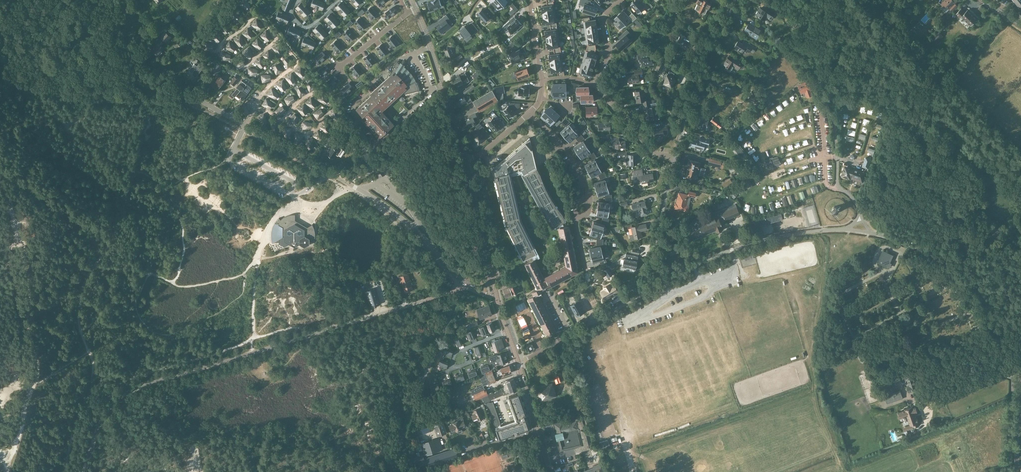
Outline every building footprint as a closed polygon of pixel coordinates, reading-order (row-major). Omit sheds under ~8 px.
[(243,7),(246,9),(250,5),(249,3),(246,0),(242,0),(239,4),(243,7)] [(282,9),(288,11),(292,0),(286,0),(285,1),(287,2),(286,6),(284,5),(282,9)] [(311,5),(315,6),(316,4),(319,6),(319,8),(322,10),(325,4),(315,0),(313,0),(311,5)] [(427,3),(430,11),(441,6),(441,7),(442,6),(439,0),(436,0),(435,0),(431,2),(427,3)] [(493,1),(489,4),(494,9),(498,6),(500,8),(507,2),(505,0),(492,0),(493,1)] [(542,13),(554,11),(553,1),(549,0),(546,0),(547,6),(541,6),(542,12),(542,13)] [(593,14),(596,7),(589,4),(590,1),(587,0),(579,0),(578,4),(583,6),(582,10),(593,14)] [(634,1),(633,2),(633,1),(630,3),(639,14),(640,14),(638,12),(640,10),(642,12),(645,9),(647,12),(648,12),(647,11),(650,8),(651,9),(651,8),(653,6),(650,3),(648,5),(643,0),(642,0),(639,2),(637,0),(635,0),(634,1)] [(697,11),(702,14),(703,13),(705,14),(707,9),(709,10),(711,4),(707,2),(707,1),(704,0),(702,0),(697,0),(695,3),(697,4),(694,9),(697,10),(697,11)] [(952,10),(958,5),(955,3),(957,0),(945,0),(941,4),(945,8),(947,7),(949,9),(950,8),(952,10)] [(340,2),(336,7),(339,10),(340,8),(343,11),(342,13),(345,16),(349,11),(340,2)] [(300,3),(296,7),(299,10),(301,9),(303,12),(302,13),(305,16),(309,12),(300,3)] [(487,6),(483,10),(482,9),(476,14),(484,22),(489,17),(490,18),(495,14),(487,6)] [(371,7),(366,12),(373,19),(377,14),(371,7)] [(393,7),(385,13),(389,18),(397,12),(393,7)] [(756,15),(765,20),(767,18),(771,20),(775,13),(768,8),(766,11),(760,8),(756,15)] [(971,26),(977,19),(967,10),(968,10),(967,10),(965,12),(961,9),(961,8),(955,14),(956,14),(960,18),(961,17),(971,25),(971,26)] [(228,16),(231,18),(233,19),(236,20),(240,15),(236,12),(233,9),(228,16)] [(627,23),(630,19),(632,21),(637,18),(631,11),(630,11),(632,13),(628,16),(623,10),(617,15),(618,15),(612,21),(620,29),(619,30),(620,30),(627,23)] [(899,20),(904,15),(900,11),(895,16),(899,20)] [(278,12),(276,18),(279,20),(280,20),(280,18),(284,19),(283,21),(287,23),(289,17),(278,12)] [(330,14),(325,18),(328,21),(330,20),(333,23),(331,24),(334,27),(338,23),(330,14)] [(449,23),(451,21),(446,15),(439,21),(441,23),(436,27),(437,27),(442,33),(450,25),(449,23)] [(550,24),(550,27),(557,26),(555,16),(543,18),(544,24),(550,24)] [(582,18),(584,27),(596,26),(596,25),(595,19),(590,20),(589,17),(582,18)] [(359,18),(354,23),(361,30),(366,26),(359,18)] [(251,25),(253,26),(259,30),(263,25),(260,22),(256,19),(251,25)] [(512,33),(514,31),(515,32),(518,30),(517,29),(522,25),(516,19),(512,23),(509,20),(502,27),(506,32),(509,29),(512,33)] [(788,25),(794,29),(798,24),(792,19),(788,25)] [(915,25),(920,29),(924,25),(919,21),(915,25)] [(218,27),(220,29),(222,31),(225,33),(229,30),(228,28),(227,26),(224,23),(218,27)] [(461,32),(460,33),(460,34),(461,34),(464,38),(469,35),(470,36),(471,36),(478,30),(472,23),(469,25),(466,27),(465,27),(464,26),(462,28),(461,28),(460,30),(461,32)] [(744,31),(757,39),(763,29),(756,24),(754,27),(748,24),(744,31)] [(318,25),(313,29),(316,32),(316,33),(318,31),(321,34),(319,35),(322,38),(326,34),(318,25)] [(546,37),(558,35),(557,26),(550,27),(550,30),(545,31),(546,37)] [(242,33),(249,38),(253,35),(251,31),(248,27),(242,33)] [(289,27),(287,33),(291,34),(292,32),(296,34),(295,36),(299,37),(301,32),(289,27)] [(260,35),(261,37),(264,39),(267,41),(271,38),(269,33),(266,30),(260,35)] [(348,30),(343,34),(350,41),(354,37),(348,30)] [(620,40),(615,44),(620,50),(624,46),(625,47),(628,44),(627,44),(631,40),(628,37),(626,35),(629,32),(627,30),(621,35),(623,37),(620,40)] [(162,35),(161,36),(160,36),(156,41),(159,44),(153,50),(158,54),(163,48),(160,45),(163,42),(165,40),(166,42),(171,36),(165,31),(162,35)] [(210,37),(212,38),(218,42),(222,38),(219,33),(216,31),(210,37)] [(943,36),(938,31),(932,38),(937,43),(943,36)] [(682,43),(681,46),(687,49),(689,45),(691,46),(693,41),(680,34),(678,40),(677,39),(677,40),(682,43)] [(201,39),(197,35),(192,40),(196,44),(201,39)] [(240,35),(234,39),(236,43),(239,46),(244,43),(242,37),(240,35)] [(392,36),(387,40),(393,48),(398,44),(392,36)] [(587,46),(586,48),(596,49),(595,47),(596,47),(596,46),(595,47),(595,44),(599,43),(598,37),(586,39),(587,46)] [(257,38),(252,44),(255,46),(260,49),(263,45),(261,42),(260,40),(257,38)] [(304,38),(301,44),(305,45),(306,43),(310,45),(309,47),(313,48),(315,43),(304,38)] [(189,39),(182,47),(185,49),(189,45),(192,48),(195,45),(189,39)] [(336,40),(331,45),(338,52),(343,48),(336,40)] [(229,41),(224,47),(228,50),(232,52),(236,47),(233,44),(229,41)] [(553,48),(554,51),(560,50),(559,41),(547,42),(547,43),(548,49),(553,48)] [(748,52),(749,51),(753,53),(756,48),(744,41),(743,44),(737,41),(733,48),(738,51),(738,50),(742,52),(744,49),(748,52)] [(203,51),(206,51),(213,50),(213,44),(207,42),(204,42),(203,51)] [(272,47),(274,51),(278,55),(283,52),(281,48),(279,43),(272,47)] [(381,44),(376,48),(383,56),(388,52),(381,44)] [(525,58),(524,57),(525,57),(523,53),(522,53),(521,53),(519,50),(516,51),(515,50),(515,49),(513,45),(505,52),(506,54),(509,53),(512,58),(511,59),(513,64),(525,58)] [(248,47),(242,52),(245,56),(249,59),(253,55),(251,51),(251,50),(248,47)] [(456,54),(453,47),(443,50),(446,57),(456,54)] [(586,48),(584,57),(595,60),(597,54),(594,53),(595,51),(595,50),(596,49),(586,48)] [(268,50),(262,55),(266,58),(269,61),(273,57),(271,52),(268,50)] [(549,61),(562,59),(560,50),(554,51),(554,54),(549,55),(550,61),(549,61)] [(322,52),(315,59),(319,63),(327,57),(326,56),(322,52)] [(221,61),(225,61),(230,60),(231,54),(225,53),(221,53),(221,61)] [(644,54),(644,53),(638,55),(639,62),(640,61),(641,67),(653,65),(651,56),(650,55),(648,56),(647,53),(644,54)] [(369,54),(364,58),(369,66),(375,62),(369,54)] [(194,57),(190,62),(192,64),(190,65),(192,67),(189,70),(192,72),(193,73),(192,74),(195,77),(200,72),(199,72),(203,67),(197,61),(198,60),(194,57)] [(260,57),(254,61),(257,65),(261,68),(265,65),(263,61),(260,57)] [(285,65),(288,68),(294,63),(291,59),(287,57),(283,60),(285,65)] [(584,57),(582,62),(594,66),(593,66),(595,61),(595,60),(584,57)] [(727,58),(723,65),(726,67),(731,70),(733,67),(738,70),(739,68),(740,69),(741,69),(743,68),(744,66),(744,65),(743,64),(742,63),(734,58),(732,61),(727,58)] [(234,63),(237,70),(240,68),(240,69),(241,68),(245,65),(242,59),(238,61),(234,63)] [(655,70),(654,73),(658,75),(659,72),(660,72),(662,68),(663,65),(665,66),(666,64),(664,63),(659,60),(655,70)] [(582,62),(580,67),(592,71),(593,66),(594,66),(582,62)] [(391,75),(370,94),(371,95),(356,108),(363,116),(361,119),(378,138),(392,125),(379,111),(402,90),(404,92),(418,90),(416,85),(414,80),(411,76),(408,72),(405,69),(402,67),(399,65),(397,63),(391,75)] [(283,72),(278,64),(273,66),(274,72),(276,75),(283,72)] [(356,64),(351,68),(357,76),(362,72),(356,64)] [(325,65),(318,71),(322,76),(329,70),(325,65)] [(563,65),(550,67),(551,67),(551,73),(557,72),(557,75),(560,75),(562,75),(564,75),(563,65)] [(294,71),(296,74),(301,78),(305,74),(303,69),(300,66),(294,71)] [(526,67),(515,72),(518,80),(530,76),(526,67)] [(592,71),(580,67),(577,77),(579,77),(581,78),(583,79),(584,75),(590,77),(591,71),(592,71)] [(248,68),(248,76),(253,76),(257,74),(257,69),(252,68),(248,68)] [(643,74),(642,69),(634,71),(635,74),(627,76),(629,84),(639,82),(638,74),(643,74)] [(665,79),(663,84),(671,88),(671,87),(675,78),(676,75),(674,73),(669,71),(668,74),(667,73),(667,74),(666,74),(664,79),(665,79)] [(284,77),(286,80),(290,84),(295,81),(293,75),(291,73),(284,77)] [(456,77),(452,79),(455,85),(456,85),(462,82),(463,84),(469,81),(465,73),(462,75),(461,75),(460,75),(459,75),(455,77),(456,77)] [(212,78),(211,77),(210,78),(211,79),(209,81),(212,84),(212,85),(217,90),(221,84),(223,85),(224,84),(223,83),(224,81),(219,76),(219,77),(215,74),(212,78)] [(261,75),(262,83),(265,82),(265,83),(267,82),(271,80),(270,75),(264,74),(261,75)] [(334,76),(327,82),(331,87),(338,81),(334,76)] [(230,82),(234,85),(238,80),(234,77),(230,82)] [(720,79),(716,86),(728,94),(733,87),(720,79)] [(276,84),(277,87),(282,92),(286,89),(285,84),(282,80),(276,84)] [(236,95),(241,90),(242,90),(244,88),(246,84),(242,81),(236,87),(237,88),(233,92),(232,91),(229,95),(233,99),(235,97),(236,95)] [(308,90),(310,92),(316,89),(314,85),(311,81),(306,84),(308,90)] [(804,93),(806,97),(812,95),(810,90),(811,90),(807,81),(800,83),(801,84),(797,86),(801,94),(804,93)] [(349,83),(341,90),(346,95),(353,88),(349,83)] [(566,83),(552,83),(553,90),(553,98),(558,97),(566,97),(566,90),(566,83)] [(247,84),(246,84),(244,88),(238,96),(242,100),(251,88),(248,86),(249,85),(247,84)] [(462,92),(464,94),(475,87),(473,84),(462,92)] [(298,95),(300,98),(307,94),(304,90),(301,86),(300,87),(297,88),(296,89),(298,95)] [(589,86),(576,86),(576,95),(580,95),(580,103),(593,103),(593,94),(589,94),(589,86)] [(526,87),(521,87),(521,88),(518,88),(518,95),(529,96),(529,89),(526,88),(526,87)] [(267,95),(268,96),(269,97),(275,99),(278,95),(275,91),(271,88),(267,95)] [(473,102),(479,111),(479,112),(498,101),(499,100),(493,90),(473,102)] [(643,101),(643,105),(651,103),(650,99),(646,100),(644,90),(634,92),(636,102),(643,101)] [(753,91),(748,95),(755,103),(759,99),(753,91)] [(317,99),(319,101),(325,104),(329,100),(326,97),(322,93),(317,99)] [(284,99),(288,106),(290,105),(296,101),(295,99),(294,97),(293,96),(287,97),(284,99)] [(465,98),(464,96),(456,101),(459,106),(467,102),(468,104),(472,101),(469,96),(465,98)] [(305,103),(307,105),(313,109),(317,104),(314,100),(311,97),(305,103)] [(771,105),(766,97),(762,100),(767,108),(771,105)] [(261,105),(264,107),(270,109),(271,108),(273,104),(270,101),(266,98),(261,105)] [(714,101),(709,108),(718,115),(721,111),(724,113),(729,106),(720,101),(718,104),(714,101)] [(519,108),(520,103),(510,103),(508,104),(502,109),(503,110),(502,111),(506,114),(510,118),(515,113),(513,111),(517,107),(519,108)] [(651,103),(643,105),(644,108),(647,108),(649,119),(659,117),(657,107),(652,107),(651,103)] [(297,108),(298,111),(303,116),(308,113),(306,107),(304,104),(297,108)] [(244,105),(239,109),(240,111),(245,115),(249,112),(246,107),(244,105)] [(274,112),(280,117),(282,115),(286,110),(285,109),(283,107),(282,106),(278,108),(274,112)] [(554,110),(550,106),(545,111),(540,116),(550,125),(555,120),(559,115),(560,115),(554,110)] [(586,107),(586,117),(591,116),(591,114),(597,114),(597,107),(586,107)] [(329,115),(332,117),(337,119),(340,115),(337,111),(333,108),(329,115)] [(312,114),(317,120),(324,114),(324,112),(322,110),(321,109),(316,111),(312,114)] [(257,117),(258,120),(260,124),(263,125),(265,124),(267,122),(266,118),(264,114),(257,117)] [(288,122),(295,126),(297,123),(299,117),(298,116),(295,114),(294,114),(290,118),(288,122)] [(477,117),(476,114),(469,117),(469,118),(465,120),(467,125),(468,125),(469,127),(473,125),(475,124),(475,123),(475,122),(474,119),(477,117)] [(495,114),(492,116),(493,117),(487,122),(490,125),(489,126),(491,129),(492,128),(494,131),(501,126),(496,120),(498,118),(495,114)] [(561,122),(560,122),(565,127),(570,121),(565,117),(563,119),(561,122)] [(700,127),(702,127),(702,129),(708,130),(709,127),(707,125),(708,121),(709,119),(701,117),(701,119),(700,122),(701,122),(701,123),(696,122),(695,127),(699,128),(700,127)] [(711,121),(719,128),(722,124),(713,117),(711,121)] [(270,122),(270,126),(272,131),(278,131),(279,125),(278,121),(270,122)] [(666,125),(669,124),(668,121),(663,122),(664,126),(653,128),(655,137),(663,136),(663,132),(667,131),(666,125)] [(302,130),(307,130),(312,128),(312,123),(306,122),(302,122),(302,130)] [(319,127),(321,129),(326,133),(331,130),(328,125),(326,123),(326,122),(319,127)] [(560,131),(565,137),(573,129),(568,124),(565,127),(560,131)] [(284,128),(283,132),(284,137),(289,138),(292,132),(292,129),(284,128)] [(575,137),(578,135),(573,129),(565,137),(570,142),(575,137)] [(312,136),(314,138),(320,141),(325,135),(318,130),(312,136)] [(478,131),(472,136),(471,136),(472,137),(478,144),(478,145),(479,144),(484,139),(485,139),(486,139),(485,138),(484,138),(479,131),(478,130),(478,131)] [(296,133),(295,137),(294,143),(299,144),(303,139),(303,136),(296,133)] [(325,145),(328,147),(333,138),(330,136),(325,145)] [(612,138),(612,148),(625,148),(625,140),(619,141),(619,137),(612,138)] [(708,146),(709,139),(708,139),(701,137),(700,140),(692,138),(690,146),(695,147),(694,149),(702,152),(702,149),(703,150),(704,145),(708,146)] [(499,163),(492,169),(495,179),(494,180),(494,181),(504,225),(505,224),(505,225),(523,260),(536,254),(520,221),(509,174),(522,171),(524,174),(523,175),(552,228),(565,221),(567,220),(567,219),(560,211),(555,203),(550,195),(545,186),(541,177),(538,167),(537,166),(537,167),(536,168),(535,162),(533,151),(529,138),(499,163)] [(305,140),(305,144),(307,149),(313,148),(314,142),(313,139),(305,140)] [(587,146),(582,140),(573,147),(577,153),(587,146)] [(338,146),(334,144),(327,154),(330,156),(331,157),(332,158),(333,158),(336,154),(338,155),(340,152),(338,151),(338,150),(336,149),(338,146)] [(734,148),(740,157),(745,153),(738,144),(734,148)] [(587,146),(577,153),(581,159),(591,153),(587,146)] [(367,149),(362,152),(368,163),(363,167),(366,171),(376,164),(373,160),(372,160),(367,149)] [(626,152),(616,152),(616,153),(616,155),(616,156),(625,155),(626,165),(636,164),(636,158),(639,158),(639,154),(627,155),(626,152)] [(765,161),(768,170),(781,165),(778,156),(772,158),(769,159),(770,159),(765,161)] [(865,157),(863,164),(866,165),(865,168),(868,169),(871,159),(865,157)] [(585,164),(588,171),(598,166),(595,159),(585,164)] [(713,159),(712,165),(720,167),(723,168),(723,167),(726,167),(727,164),(724,163),(724,162),(721,161),(722,161),(713,159)] [(687,170),(685,176),(695,179),(696,174),(695,174),(696,173),(697,169),(698,170),(700,163),(699,162),(690,160),(688,160),(687,166),(688,166),(687,170)] [(854,180),(862,183),(866,173),(859,170),(859,171),(854,169),(847,166),(848,164),(844,163),(843,165),(845,166),(841,176),(851,180),(851,179),(854,179),(854,180)] [(598,166),(588,171),(591,177),(601,172),(598,166)] [(642,169),(633,171),(633,175),(633,176),(634,183),(642,181),(642,184),(645,183),(645,182),(647,182),(647,183),(648,183),(654,182),(652,173),(643,175),(642,169)] [(594,182),(596,189),(607,186),(605,179),(594,182)] [(730,179),(722,184),(725,189),(733,183),(730,179)] [(743,182),(748,189),(753,186),(748,179),(743,182)] [(736,187),(741,193),(745,191),(740,184),(736,187)] [(607,186),(596,189),(598,196),(605,194),(605,198),(612,197),(611,194),(609,194),(607,186)] [(731,189),(727,194),(733,199),(737,195),(731,189)] [(674,208),(688,211),(689,206),(688,205),(691,197),(695,198),(696,193),(689,191),(688,195),(679,193),(676,204),(675,203),(674,208)] [(610,202),(598,201),(597,208),(609,210),(610,202)] [(636,203),(631,205),(633,212),(639,210),(641,216),(648,214),(646,208),(644,201),(639,203),(639,201),(636,202),(636,203)] [(689,223),(690,227),(687,229),(686,228),(683,229),(684,232),(688,241),(715,230),(716,232),(722,229),(721,228),(722,227),(721,224),(724,223),(726,222),(725,220),(740,214),(735,204),(712,213),(714,218),(706,221),(706,220),(705,217),(702,218),(701,216),(692,220),(693,222),(689,223)] [(597,208),(596,215),(608,217),(609,210),(597,208)] [(777,213),(778,215),(755,221),(756,227),(765,225),(765,226),(771,225),(771,223),(783,220),(780,212),(777,213)] [(281,220),(279,218),(277,219),(276,221),(275,223),(274,225),(273,227),(272,229),(272,231),(271,233),(271,235),(271,238),(272,240),(273,243),(279,243),(280,244),(284,247),(289,245),(295,248),(300,245),(305,248),(310,245),(310,238),(315,238),(315,236),(315,234),(315,232),(315,230),(314,228),(313,226),(312,225),(307,227),(295,220),(295,215),(293,215),(291,215),(288,215),(286,216),(284,217),(282,218),(281,220)] [(593,221),(591,228),(602,231),(605,224),(593,221)] [(629,235),(630,240),(642,237),(640,231),(647,229),(646,224),(639,225),(630,227),(632,234),(629,235)] [(526,264),(525,264),(527,268),(537,289),(532,292),(533,295),(528,298),(546,336),(551,334),(555,332),(556,331),(539,297),(537,294),(541,292),(543,291),(546,290),(545,290),(549,288),(551,287),(551,286),(578,272),(577,268),(569,226),(568,226),(560,228),(560,229),(567,265),(562,268),(544,278),(539,268),(535,260),(535,259),(526,264)] [(591,228),(589,235),(600,238),(602,231),(591,228)] [(589,248),(591,255),(602,253),(600,245),(589,248)] [(676,246),(667,249),(670,256),(678,252),(677,250),(680,249),(678,245),(676,246)] [(883,251),(877,263),(889,269),(891,264),(890,263),(893,256),(883,251)] [(591,255),(592,262),(603,260),(603,258),(606,257),(604,252),(602,253),(591,255)] [(743,255),(745,261),(753,259),(752,253),(743,255)] [(621,259),(620,264),(623,265),(622,267),(628,268),(629,268),(629,269),(635,270),(635,268),(637,260),(638,257),(631,255),(629,255),(626,254),(625,258),(624,257),(624,260),(621,259)] [(607,263),(612,270),(616,267),(614,265),(615,265),(613,263),(611,260),(607,263)] [(608,267),(596,275),(599,280),(606,275),(607,278),(612,275),(608,267)] [(403,285),(405,292),(412,289),(410,285),(411,285),(408,274),(399,277),(402,286),(403,285)] [(605,290),(603,291),(607,298),(611,296),(612,296),(614,294),(618,292),(613,285),(611,286),(609,284),(604,288),(605,290)] [(503,290),(506,298),(517,294),(514,286),(503,290)] [(365,291),(370,308),(380,305),(375,288),(365,291)] [(578,299),(569,304),(576,316),(584,311),(578,299)] [(477,310),(479,317),(480,319),(492,315),(489,306),(477,310)] [(459,337),(454,339),(457,346),(462,344),(459,337)] [(493,341),(496,351),(503,348),(500,339),(493,341)] [(453,351),(445,348),(443,353),(451,356),(453,351)] [(487,358),(491,370),(492,370),(493,369),(497,367),(496,365),(508,361),(505,352),(487,358)] [(448,363),(440,360),(438,365),(446,368),(448,363)] [(498,370),(497,367),(493,369),(492,370),(494,375),(495,374),(496,376),(502,374),(503,375),(512,372),(509,365),(500,368),(501,369),(498,370)] [(492,370),(491,370),(481,374),(485,385),(496,381),(494,375),(492,370)] [(905,374),(903,375),(904,378),(906,378),(908,384),(909,386),(907,387),(909,392),(917,390),(915,384),(912,373),(906,375),(905,374)] [(492,399),(505,394),(511,392),(518,390),(514,378),(501,383),(503,389),(502,389),(502,388),(497,390),(498,391),(492,393),(488,394),(485,388),(485,389),(483,385),(479,386),(471,390),(476,400),(479,399),(482,397),(485,403),(490,401),(490,400),(492,399)] [(881,384),(887,404),(903,398),(900,390),(893,392),(890,384),(889,385),(888,382),(881,384)] [(536,389),(541,402),(556,397),(555,393),(552,383),(536,389)] [(566,391),(568,398),(575,396),(572,388),(566,391)] [(489,402),(486,403),(495,429),(499,439),(529,428),(525,415),(526,414),(519,393),(509,396),(517,421),(499,428),(498,425),(500,424),(493,402),(490,403),(489,402)] [(903,427),(904,431),(919,426),(918,423),(919,423),(917,418),(916,418),(914,413),(917,412),(916,407),(913,408),(912,407),(898,412),(901,418),(906,416),(910,425),(903,427)] [(480,412),(478,408),(473,410),(475,414),(471,416),(473,420),(477,418),(479,421),(480,421),(481,421),(482,420),(483,419),(481,416),(482,415),(480,412)] [(450,425),(449,426),(451,431),(455,430),(455,431),(456,431),(456,432),(457,432),(457,433),(458,433),(459,433),(460,433),(461,433),(461,432),(462,431),(462,430),(461,429),(465,427),(466,426),(462,418),(463,417),(461,414),(453,417),(455,421),(450,423),(450,425)] [(563,422),(553,424),(555,434),(554,435),(556,441),(557,441),(560,452),(574,449),(575,454),(582,452),(584,451),(589,450),(585,436),(583,437),(581,426),(582,425),(581,418),(574,420),(575,422),(570,423),(570,421),(565,422),(565,424),(563,425),(563,422)] [(434,424),(438,435),(446,432),(442,421),(434,424)] [(416,453),(423,451),(425,456),(443,450),(439,438),(421,444),(421,445),(415,449),(416,453)] [(607,440),(599,443),(601,448),(609,446),(607,440)] [(422,455),(411,459),(413,466),(417,465),(419,464),(421,471),(462,457),(461,455),(457,456),(454,448),(453,448),(450,449),(424,458),(422,455)] [(581,471),(600,471),(602,471),(600,463),(593,466),(593,467),(588,469),(587,465),(586,465),(587,470),(581,471)]
